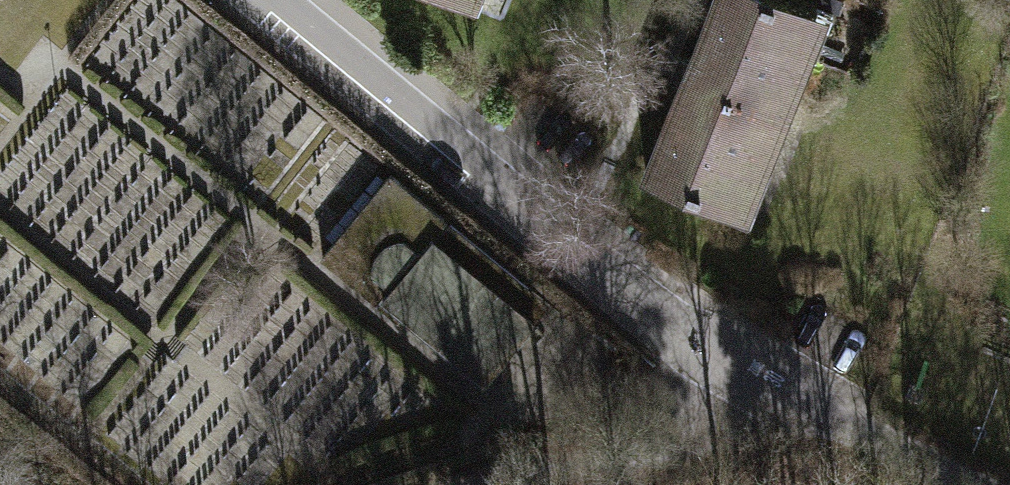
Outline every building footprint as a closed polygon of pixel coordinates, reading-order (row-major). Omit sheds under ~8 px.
[(820,0),(703,0),(636,165),(747,210),(830,4),(820,0)] [(381,167),(309,254),(386,317),(393,308),(478,378),(543,301),(381,167)]
